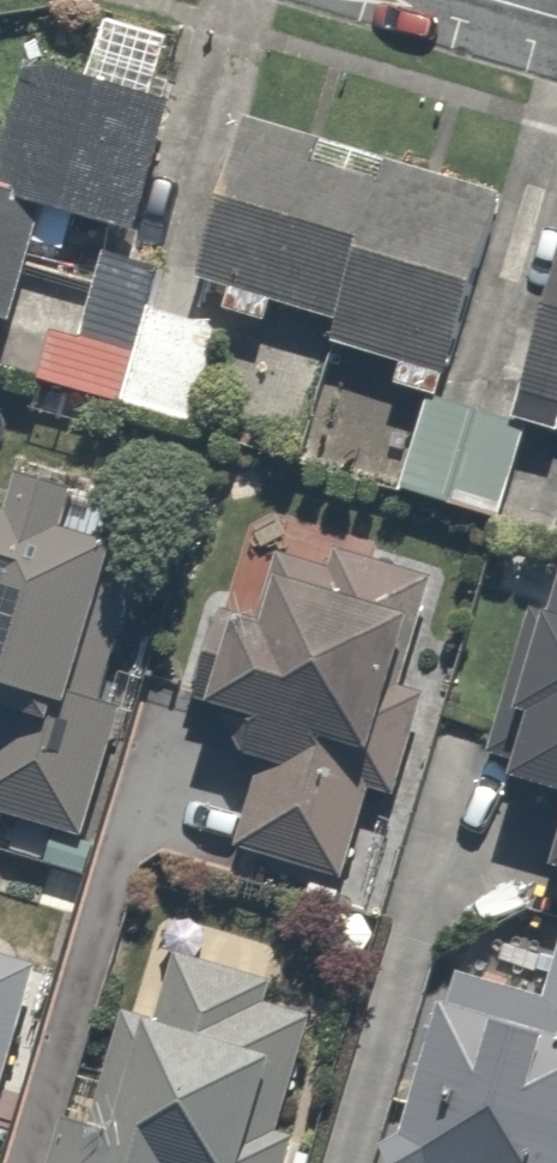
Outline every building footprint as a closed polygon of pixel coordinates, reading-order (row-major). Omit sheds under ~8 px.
[(43,64),(0,198),(0,327),(10,330),(47,213),(155,248),(198,114),(43,64)] [(462,391),(516,207),(252,122),(202,291),(333,329),(326,352),(462,391)] [(175,276),(106,256),(82,339),(54,331),(37,386),(203,436),(232,340),(162,319),(175,276)] [(511,414),(556,428),(556,266),(511,414)] [(31,492),(19,525),(0,518),(0,812),(94,840),(130,716),(104,709),(147,563),(89,546),(99,512),(31,492)] [(452,596),(308,557),(288,631),(246,619),(223,702),(237,706),(232,728),(265,737),(256,767),(267,770),(244,855),(362,887),(387,793),(414,800),(444,689),(440,688),(454,636),(442,633),(452,596)] [(549,599),(532,594),(512,659),(539,668),(514,751),(533,757),(520,799),(556,810),(556,572),(549,599)] [(0,952),(0,1124),(45,964),(0,952)] [(178,954),(158,1017),(135,1010),(97,1131),(55,1118),(41,1162),(296,1162),(345,1005),(178,954)] [(461,985),(409,1162),(556,1162),(556,1005),(555,1013),(461,985)]
